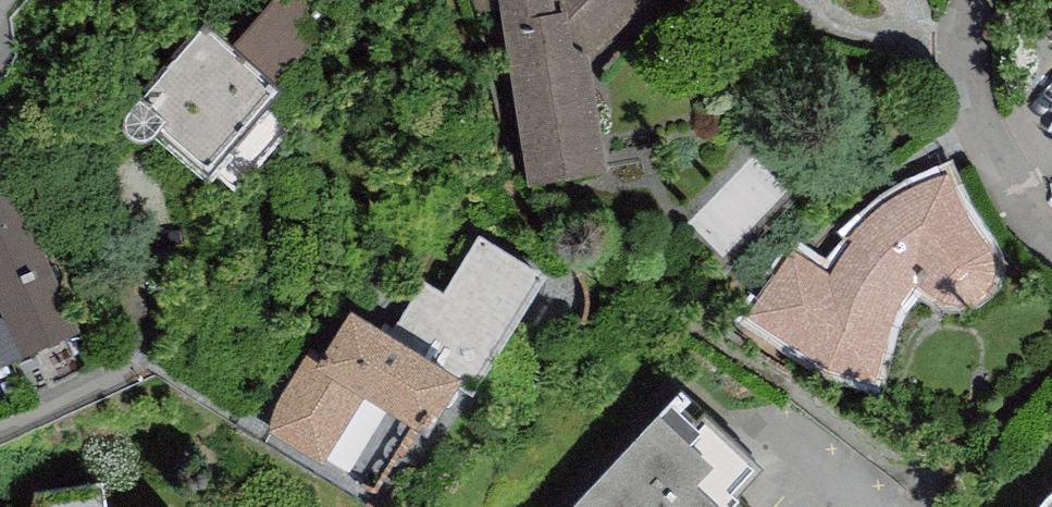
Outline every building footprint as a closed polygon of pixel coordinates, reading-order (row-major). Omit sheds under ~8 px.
[(231,49),(274,86),(329,22),(303,0),(273,0),(231,49)] [(482,28),(503,22),(500,0),(473,0),(482,28)] [(503,22),(527,187),(607,173),(591,58),(631,24),(676,7),(680,0),(500,0),(503,22)] [(231,49),(202,24),(140,99),(129,110),(124,117),(124,126),(126,134),(130,138),(135,142),(142,142),(148,141),(153,137),(208,184),(234,155),(223,151),(277,88),(274,86),(231,49)] [(4,317),(0,319),(0,365),(2,370),(80,336),(59,287),(0,156),(0,310),(4,317)] [(850,245),(831,272),(791,252),(745,316),(833,374),(878,381),(891,321),(899,304),(907,290),(916,285),(920,287),(932,295),(946,303),(958,305),(969,304),(979,299),(987,291),(992,284),(995,276),(994,267),(993,257),(986,245),(967,217),(955,191),(949,174),(920,184),(894,196),(872,212),(854,230),(844,242),(850,245)] [(275,403),(268,430),(321,465),(362,397),(428,436),(457,388),(472,396),(546,277),(478,234),(443,294),(420,281),(389,335),(351,313),(323,357),(309,349),(275,403)] [(681,405),(584,506),(790,506),(681,405)] [(118,493),(48,503),(49,506),(120,506),(118,493)]
